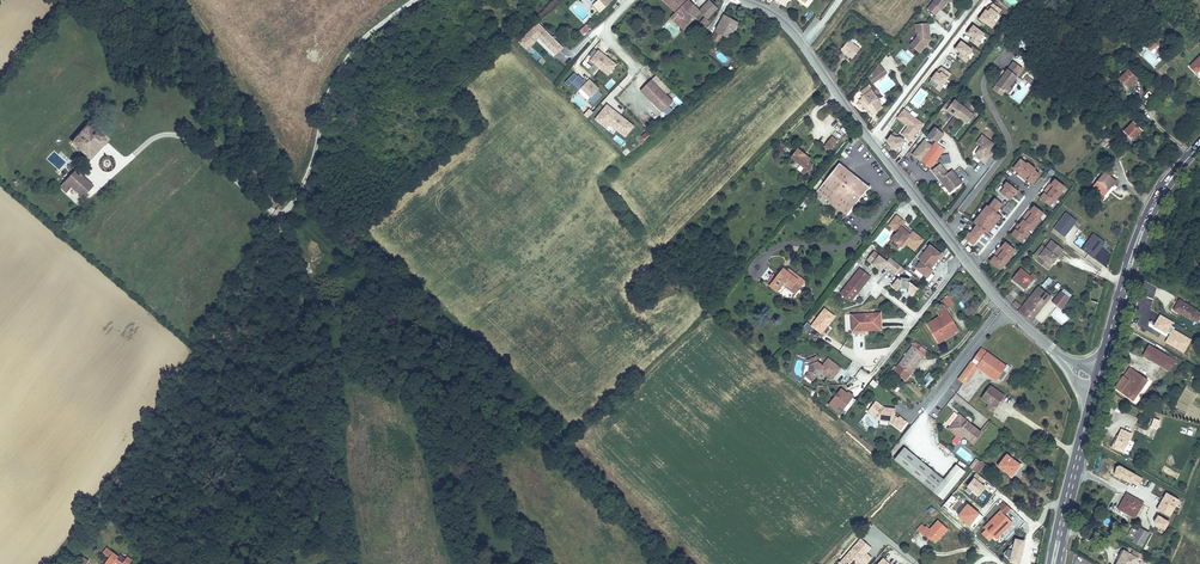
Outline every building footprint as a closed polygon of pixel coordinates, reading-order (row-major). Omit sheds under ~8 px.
[(596,2),(593,5),(600,13),(610,3),(607,0),(595,0),(596,2)] [(683,29),(699,12),(687,0),(670,0),(673,2),(669,6),(676,13),(671,18),(683,29)] [(717,8),(722,3),(715,0),(711,0),(710,1),(717,8)] [(927,9),(936,15),(940,9),(942,10),(947,4),(956,0),(934,0),(927,9)] [(717,8),(710,1),(699,12),(705,18),(706,19),(717,8)] [(978,20),(990,29),(1003,11),(991,3),(978,20)] [(695,20),(698,23),(703,17),(700,15),(695,20)] [(724,15),(712,39),(718,42),(722,35),(724,36),(730,39),(738,23),(724,15)] [(706,19),(705,18),(701,23),(705,27),(710,23),(706,19)] [(705,27),(701,23),(694,30),(696,32),(700,35),(707,28),(705,27)] [(929,23),(915,24),(916,32),(917,32),(917,36),(910,45),(919,53),(930,40),(929,23)] [(554,58),(564,48),(538,24),(519,44),(526,51),(536,41),(554,58)] [(968,42),(979,48),(986,34),(972,26),(966,35),(971,38),(968,42)] [(1090,36),(1085,39),(1090,48),(1096,46),(1090,36)] [(596,47),(600,40),(596,38),(591,45),(596,47)] [(849,40),(841,50),(852,59),(860,49),(849,40)] [(1145,50),(1151,42),(1149,40),(1142,48),(1145,50)] [(966,63),(975,52),(961,41),(952,51),(966,63)] [(1151,42),(1145,50),(1149,53),(1155,45),(1151,42)] [(598,50),(589,62),(608,77),(617,65),(598,50)] [(1199,71),(1199,56),(1189,66),(1195,74),(1199,70),(1199,71)] [(1003,76),(996,85),(1005,91),(1008,94),(1012,88),(1009,86),(1013,81),(1022,69),(1013,62),(1004,74),(1005,75),(1004,77),(1003,76)] [(879,64),(869,77),(873,83),(886,73),(879,64)] [(590,72),(595,74),(598,68),(592,66),(590,72)] [(941,67),(928,83),(940,91),(952,75),(941,67)] [(604,94),(589,80),(586,83),(575,72),(565,83),(569,87),(571,85),(593,105),(604,94)] [(1135,79),(1129,73),(1120,83),(1126,89),(1135,79)] [(1025,76),(1023,79),(1032,86),(1035,83),(1025,76)] [(651,81),(641,92),(663,113),(673,102),(651,81)] [(996,85),(993,89),(1002,95),(1005,91),(996,85)] [(864,96),(862,97),(863,98),(874,113),(882,107),(879,103),(877,101),(879,100),(872,90),(871,90),(868,86),(861,92),(864,96)] [(914,101),(918,104),(925,94),(920,91),(914,101)] [(863,98),(860,100),(871,116),(874,113),(863,98)] [(948,99),(943,106),(947,109),(952,102),(948,99)] [(974,116),(970,112),(964,107),(955,99),(952,102),(947,109),(957,118),(961,118),(967,124),(974,116)] [(974,108),(969,101),(964,107),(970,112),(974,108)] [(595,120),(625,140),(635,126),(606,105),(595,120)] [(670,108),(663,114),(666,117),(673,111),(670,108)] [(903,109),(898,117),(908,125),(907,126),(901,134),(910,141),(923,124),(903,109)] [(898,117),(897,118),(907,126),(908,125),(898,117)] [(1124,132),(1133,140),(1142,130),(1134,122),(1124,132)] [(85,127),(70,145),(88,159),(103,141),(85,127)] [(937,142),(944,134),(936,127),(928,135),(937,142)] [(886,141),(894,147),(901,145),(905,140),(893,132),(886,141)] [(961,144),(965,150),(976,140),(972,135),(961,144)] [(994,144),(982,135),(976,143),(981,147),(981,150),(979,149),(976,153),(977,158),(985,164),(993,153),(989,150),(994,144)] [(1107,136),(1102,144),(1106,147),(1111,139),(1107,136)] [(832,139),(824,148),(830,152),(838,143),(832,139)] [(115,146),(123,153),(128,147),(121,140),(115,146)] [(936,142),(920,161),(930,168),(945,149),(936,142)] [(801,173),(806,177),(814,167),(810,164),(812,161),(799,149),(791,159),(804,170),(801,173)] [(1122,152),(1117,158),(1120,161),(1126,156),(1122,152)] [(951,162),(949,154),(940,156),(942,164),(951,162)] [(1032,187),(1042,175),(1020,159),(1011,171),(1032,187)] [(846,168),(840,163),(817,191),(847,215),(869,187),(857,177),(855,180),(844,171),(846,168)] [(940,164),(932,170),(950,192),(962,183),(952,170),(948,173),(940,164)] [(1094,187),(1091,191),(1102,199),(1112,185),(1113,186),(1116,182),(1110,177),(1113,172),(1107,167),(1103,172),(1104,173),(1093,187),(1094,187)] [(857,177),(846,168),(844,171),(855,180),(857,177)] [(74,172),(59,188),(66,195),(81,179),(74,172)] [(1039,201),(1052,209),(1066,187),(1053,179),(1039,201)] [(1011,202),(1019,191),(1005,181),(997,193),(1011,202)] [(984,233),(988,236),(1002,217),(998,214),(1004,205),(994,198),(963,238),(974,246),(984,233)] [(1033,205),(1010,236),(1022,245),(1033,230),(1034,230),(1046,214),(1033,205)] [(1053,229),(1065,238),(1078,221),(1066,212),(1053,229)] [(916,249),(923,240),(912,232),(910,234),(902,228),(903,226),(905,223),(897,216),(889,225),(898,232),(892,240),(901,247),(906,240),(916,249)] [(910,234),(912,232),(903,226),(902,228),(910,234)] [(1093,233),(1081,250),(1094,259),(1106,242),(1093,233)] [(906,240),(901,247),(903,249),(906,244),(915,251),(916,249),(906,240)] [(1037,260),(1048,269),(1063,250),(1052,241),(1046,248),(1042,246),(1036,253),(1040,256),(1037,260)] [(1000,272),(1017,251),(1005,242),(988,263),(1000,272)] [(935,276),(931,273),(929,271),(931,269),(934,265),(936,267),(941,261),(939,259),(941,255),(930,246),(919,260),(921,262),(916,269),(927,278),(925,280),(929,283),(935,276)] [(871,264),(869,266),(881,274),(889,262),(873,252),(867,261),(871,264)] [(887,270),(896,275),(901,266),(892,261),(887,270)] [(783,268),(771,284),(779,291),(783,285),(784,283),(797,293),(805,282),(789,269),(787,271),(783,268)] [(1021,269),(1012,279),(1025,289),(1028,286),(1033,279),(1035,277),(1032,274),(1030,276),(1021,269)] [(860,270),(842,293),(851,301),(869,277),(860,270)] [(912,297),(918,288),(910,282),(910,280),(901,278),(899,279),(892,287),(898,291),(900,288),(909,289),(908,294),(912,297)] [(784,283),(783,285),(795,295),(797,293),(784,283)] [(779,291),(771,284),(769,286),(777,292),(779,291)] [(1043,284),(1038,290),(1041,293),(1045,289),(1047,287),(1043,284)] [(1038,291),(1032,298),(1043,307),(1052,296),(1045,289),(1041,293),(1038,291)] [(1061,311),(1070,299),(1061,291),(1051,303),(1061,311)] [(938,343),(955,333),(950,323),(954,321),(946,309),(954,304),(949,296),(941,301),(944,307),(942,308),(936,311),(939,317),(927,324),(938,343)] [(1021,312),(1031,321),(1043,307),(1032,298),(1021,312)] [(1018,309),(1021,305),(1015,300),(1012,304),(1018,309)] [(1198,310),(1181,300),(1177,307),(1194,317),(1198,310)] [(853,331),(865,331),(865,327),(881,327),(880,314),(852,315),(853,331)] [(950,323),(955,333),(959,331),(954,321),(950,323)] [(1166,366),(1171,356),(1150,344),(1144,354),(1166,366)] [(905,381),(925,355),(913,346),(896,369),(902,373),(899,376),(905,381)] [(991,375),(995,378),(996,378),(1000,381),(1005,374),(1001,370),(1004,367),(1002,366),(1003,365),(998,362),(997,361),(981,349),(971,362),(988,374),(989,372),(992,374),(991,375)] [(820,375),(822,374),(827,375),(832,379),(840,369),(828,360),(823,366),(818,362),(816,357),(808,360),(810,365),(809,372),(806,376),(813,381),(816,377),(818,376),(818,374),(819,374),(820,375)] [(847,372),(857,376),(861,365),(851,361),(847,372)] [(1133,367),(1127,376),(1132,380),(1139,371),(1133,367)] [(967,368),(964,372),(970,377),(974,373),(967,368)] [(1127,376),(1118,388),(1137,401),(1151,380),(1139,371),(1132,380),(1127,376)] [(964,372),(959,379),(965,384),(970,377),(964,372)] [(875,388),(878,384),(873,380),(870,385),(875,388)] [(906,385),(901,390),(914,402),(918,397),(906,385)] [(1004,396),(991,387),(982,399),(989,404),(986,409),(992,413),(1004,396)] [(839,408),(846,414),(857,399),(841,388),(828,406),(836,412),(839,408)] [(880,421),(891,420),(902,428),(908,420),(900,414),(898,417),(895,415),(896,413),(895,410),(892,410),(892,407),(885,408),(876,402),(868,412),(880,421)] [(970,442),(978,432),(967,423),(965,424),(964,423),(965,421),(957,415),(956,414),(946,428),(954,434),(957,431),(961,434),(970,442)] [(1118,436),(1115,444),(1122,447),(1125,443),(1128,444),(1134,432),(1124,427),(1119,436),(1118,436)] [(903,450),(893,462),(933,493),(942,481),(903,450)] [(1013,469),(1018,464),(1007,455),(998,466),(1012,477),(1016,471),(1013,469)] [(982,461),(974,471),(977,474),(985,464),(982,461)] [(970,484),(975,478),(971,475),(966,481),(970,484)] [(1147,501),(1133,493),(1124,511),(1139,518),(1147,501)] [(1004,502),(1000,507),(1002,510),(1007,514),(1012,509),(1004,502)] [(1005,516),(1001,511),(984,528),(996,539),(1012,523),(1005,516)] [(922,532),(921,533),(924,537),(925,536),(927,534),(932,539),(936,542),(948,529),(939,521),(930,530),(927,527),(925,529),(922,532)] [(1137,538),(1145,543),(1152,530),(1143,526),(1137,538)] [(841,563),(856,563),(857,563),(858,563),(867,563),(873,556),(868,553),(873,546),(858,536),(839,562),(841,563)] [(1012,536),(1008,560),(1021,562),(1025,538),(1012,536)] [(1124,545),(1118,554),(1121,556),(1126,546),(1124,545)] [(1115,561),(1121,563),(1130,563),(1136,552),(1126,546),(1121,556),(1118,554),(1115,561)] [(107,548),(103,553),(110,558),(105,563),(129,563),(132,560),(128,557),(122,563),(117,559),(118,557),(107,548)]
